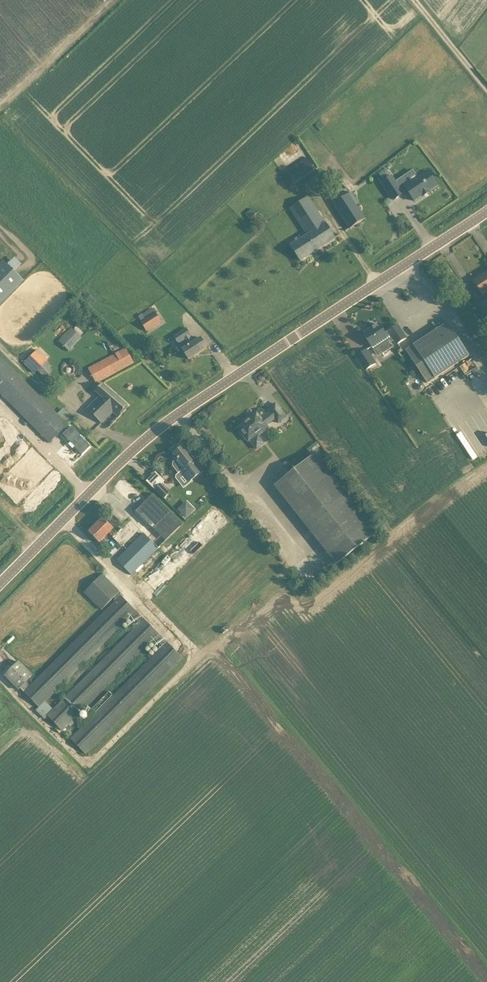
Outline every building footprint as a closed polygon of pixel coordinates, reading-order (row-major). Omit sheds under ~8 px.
[(286,169),(294,182),(315,168),(307,156),(286,169)] [(385,185),(375,191),(385,206),(394,200),(393,198),(397,195),(405,207),(414,201),(414,202),(420,198),(420,197),(428,191),(419,177),(409,183),(404,176),(386,188),(385,185)] [(359,203),(352,192),(334,204),(351,229),(365,219),(356,205),(359,203)] [(336,238),(331,230),(326,222),(325,223),(308,196),(290,207),(308,235),(291,246),(301,261),(336,238)] [(41,261),(21,241),(0,262),(0,303),(41,261)] [(473,281),(483,296),(486,294),(486,272),(473,281)] [(147,331),(156,325),(150,316),(141,322),(147,331)] [(468,354),(454,331),(448,323),(406,350),(426,381),(468,354)] [(379,324),(370,330),(369,328),(364,331),(365,333),(364,334),(369,342),(379,356),(394,346),(391,342),(394,341),(397,345),(407,338),(398,325),(385,333),(379,324)] [(80,336),(83,333),(76,325),(72,329),(80,336)] [(69,351),(81,338),(71,328),(58,341),(69,351)] [(208,348),(202,339),(201,338),(194,342),(191,336),(186,328),(174,336),(189,360),(208,348)] [(126,348),(97,364),(105,378),(134,363),(126,348)] [(24,363),(34,374),(48,360),(37,349),(24,363)] [(377,363),(368,350),(367,349),(356,356),(355,356),(365,371),(377,363)] [(57,412),(0,356),(0,394),(48,441),(72,417),(62,407),(57,412)] [(481,373),(477,367),(472,371),(476,376),(481,373)] [(99,396),(99,397),(87,409),(94,416),(101,423),(113,412),(118,416),(127,406),(120,399),(103,384),(95,392),(99,396)] [(257,413),(238,428),(241,432),(240,433),(244,438),(245,437),(248,441),(250,440),(257,449),(264,443),(257,435),(268,426),(267,425),(275,419),(278,423),(286,417),(276,404),(268,410),(270,413),(262,419),(257,413)] [(202,472),(189,454),(183,446),(174,453),(178,458),(178,459),(173,462),(173,466),(179,473),(182,471),(190,481),(202,472)] [(291,473),(275,486),(314,535),(337,565),(378,532),(358,506),(327,468),(326,469),(315,454),(291,473)] [(45,474),(27,456),(16,467),(21,473),(6,489),(16,498),(31,483),(33,485),(45,474)] [(171,492),(161,483),(155,490),(164,499),(171,492)] [(167,540),(182,524),(160,502),(153,495),(148,500),(142,506),(136,511),(152,529),(154,527),(167,540)] [(187,510),(182,505),(178,509),(187,518),(195,510),(191,505),(187,510)] [(109,533),(113,537),(118,533),(113,529),(114,529),(104,519),(90,533),(100,543),(109,533)] [(136,571),(152,555),(158,549),(159,548),(144,534),(128,550),(118,560),(132,575),(136,571)] [(55,710),(48,716),(63,730),(155,638),(163,646),(113,696),(109,692),(91,710),(95,715),(71,738),(87,754),(183,657),(119,594),(121,592),(103,574),(85,592),(102,610),(115,598),(117,601),(31,687),(26,682),(33,676),(19,661),(5,675),(19,690),(20,689),(25,693),(39,707),(46,701),(131,615),(132,616),(139,623),(140,624),(55,710)]
